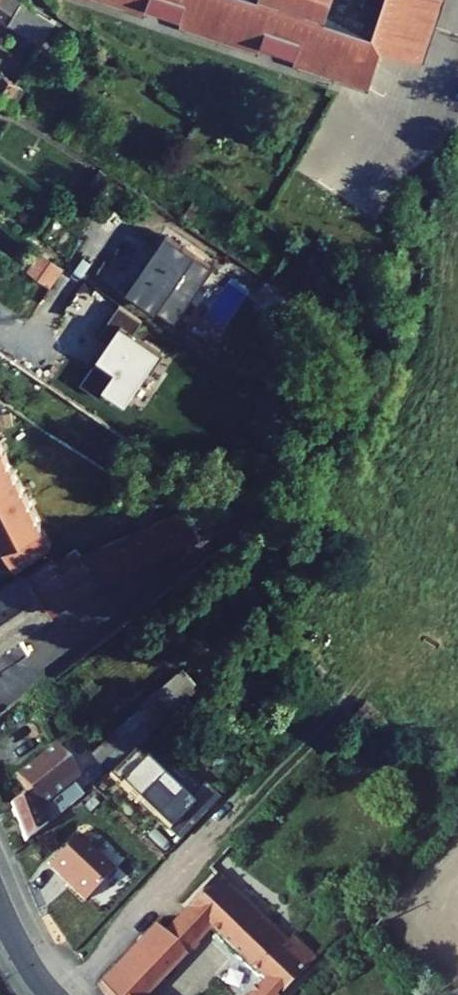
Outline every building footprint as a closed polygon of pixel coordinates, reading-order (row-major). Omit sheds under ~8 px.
[(28,0),(0,0),(0,12),(47,40),(59,20),(28,0)] [(150,11),(152,5),(187,17),(184,23),(264,50),(266,43),(300,55),(298,62),(339,76),(341,72),(351,73),(360,71),(369,68),(377,62),(383,54),(387,45),(377,42),(381,30),(334,13),(338,0),(117,0),(150,11)] [(426,59),(446,0),(391,0),(381,30),(377,42),(387,45),(426,59)] [(59,20),(47,40),(57,47),(69,27),(59,20)] [(0,85),(0,98),(7,102),(19,84),(6,76),(0,85)] [(41,253),(27,270),(46,286),(60,269),(41,253)] [(0,443),(0,535),(8,551),(0,556),(0,579),(12,570),(53,543),(0,443)] [(50,555),(26,573),(56,615),(111,576),(198,535),(185,505),(82,553),(76,545),(53,561),(50,555)] [(0,579),(0,585),(15,575),(12,570),(0,579)] [(23,638),(56,615),(26,573),(18,579),(8,587),(0,592),(0,653),(23,638)] [(0,585),(0,592),(8,587),(18,579),(15,575),(0,585)] [(23,638),(0,653),(0,677),(34,653),(23,638)] [(93,746),(110,764),(199,682),(183,663),(93,746)] [(81,771),(59,740),(19,769),(30,786),(29,790),(14,800),(26,836),(46,819),(41,802),(75,775),(81,771)] [(206,813),(136,745),(111,771),(182,839),(206,813)] [(84,787),(75,775),(41,802),(46,819),(84,787)] [(51,862),(87,897),(116,867),(80,832),(51,862)] [(217,875),(189,904),(190,905),(212,926),(264,977),(248,994),(282,994),(315,961),(291,938),(287,943),(217,875)] [(176,920),(199,941),(212,926),(190,905),(176,920)] [(158,923),(166,931),(176,920),(169,912),(158,923)] [(152,992),(199,941),(176,920),(166,931),(158,923),(102,982),(112,994),(155,994),(152,992)]
